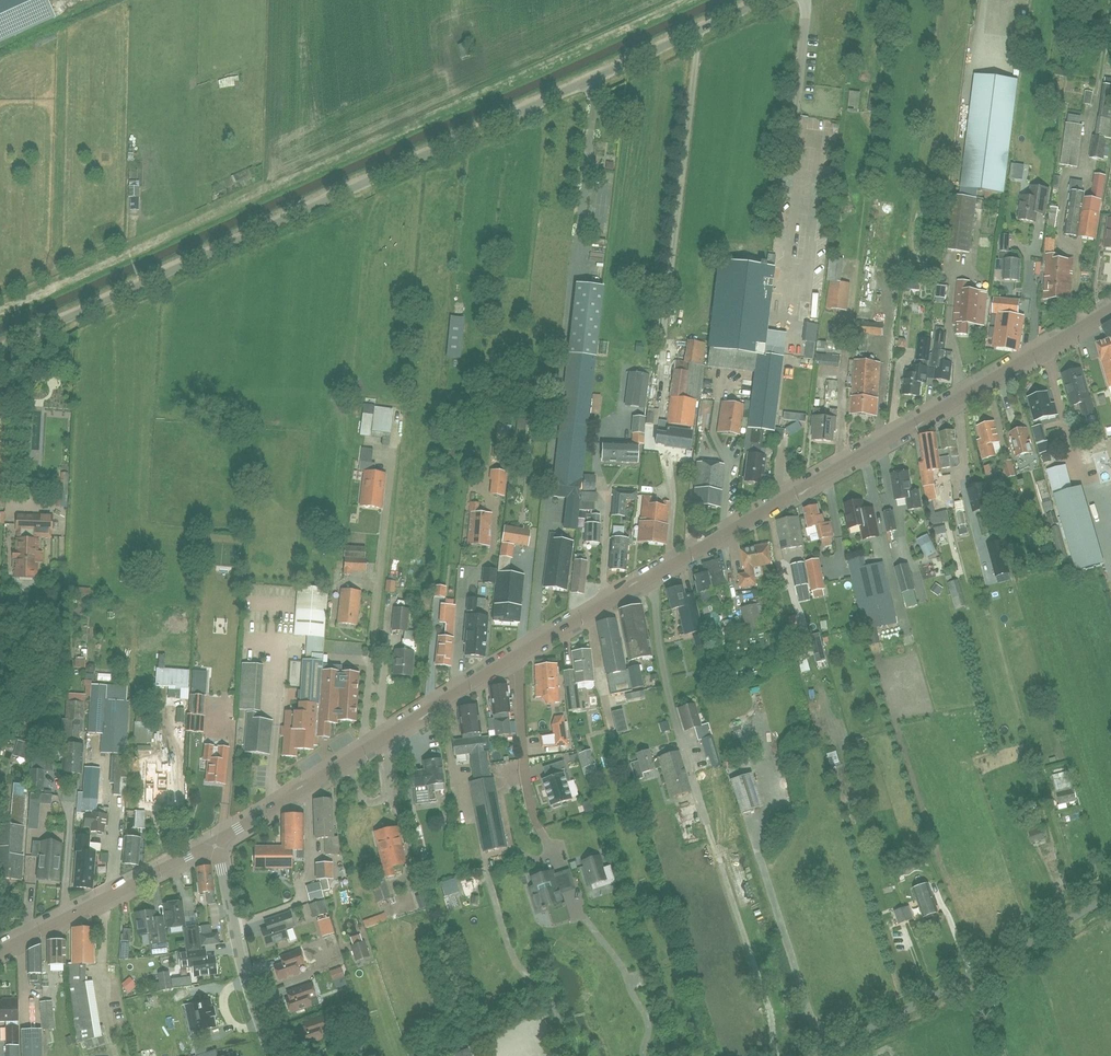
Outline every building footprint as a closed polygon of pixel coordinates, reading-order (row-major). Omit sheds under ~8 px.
[(1067,68),(1056,67),(1055,75),(1065,77),(1067,68)] [(1005,194),(1013,125),(1017,80),(974,75),(960,188),(1005,194)] [(1106,78),(1105,82),(1099,117),(1110,119),(1110,78),(1106,78)] [(1085,91),(1083,104),(1091,105),(1093,92),(1085,91)] [(869,111),(875,112),(881,113),(883,95),(882,95),(872,94),(871,94),(868,111),(869,111)] [(1104,160),(1104,159),(1107,160),(1110,140),(1110,119),(1099,117),(1098,117),(1096,136),(1093,136),(1089,158),(1104,160)] [(1080,125),(1067,124),(1066,123),(1060,164),(1077,167),(1080,147),(1077,147),(1080,125)] [(143,140),(134,140),(135,150),(144,149),(143,140)] [(1103,194),(1106,175),(1094,173),(1091,193),(1092,193),(1091,198),(1084,197),(1082,211),(1078,236),(1095,238),(1102,194),(1103,194)] [(1082,211),(1084,197),(1084,193),(1081,193),(1082,182),(1071,180),(1069,191),(1070,191),(1068,208),(1075,209),(1075,210),(1082,211)] [(128,197),(131,197),(131,210),(138,210),(139,186),(128,186),(128,197)] [(1019,219),(1035,221),(1036,212),(1044,214),(1048,189),(1031,186),(1029,197),(1021,196),(1019,207),(1021,207),(1019,219)] [(976,200),(961,198),(950,197),(944,250),(970,253),(976,200)] [(1058,208),(1056,208),(1050,207),(1049,219),(1056,220),(1058,208)] [(1078,236),(1082,211),(1075,210),(1075,209),(1068,208),(1064,234),(1078,236)] [(1012,251),(1007,251),(1007,246),(1009,246),(1010,235),(1000,235),(999,260),(1004,260),(1003,279),(1019,280),(1020,269),(1022,267),(1022,264),(1020,263),(1020,260),(1011,260),(1012,251)] [(1070,300),(1072,259),(1065,259),(1065,260),(1056,259),(1056,253),(1046,253),(1044,299),(1070,300)] [(825,308),(847,311),(850,283),(841,282),(844,259),(829,258),(827,281),(830,282),(825,308)] [(744,481),(746,481),(747,483),(749,484),(751,484),(752,484),(753,482),(759,483),(760,474),(762,474),(765,456),(759,455),(763,429),(774,430),(783,357),(764,354),(775,267),(720,260),(707,366),(755,372),(748,427),(747,427),(743,458),(747,458),(744,481)] [(910,275),(933,278),(935,267),(911,264),(910,275)] [(984,325),(987,300),(987,293),(968,291),(969,281),(957,280),(953,325),(956,326),(955,334),(967,335),(968,324),(984,325)] [(818,296),(827,296),(828,282),(818,282),(818,296)] [(603,287),(575,284),(563,396),(551,496),(567,498),(563,528),(575,530),(603,287)] [(945,297),(946,286),(937,284),(935,296),(945,297)] [(797,295),(807,296),(807,287),(798,286),(797,295)] [(998,313),(993,347),(1018,350),(1023,316),(1017,316),(1019,301),(995,298),(992,312),(998,313)] [(857,334),(859,334),(869,335),(883,336),(884,324),(858,321),(857,334)] [(1108,339),(1110,337),(1110,321),(1101,327),(1108,339)] [(829,324),(827,342),(843,344),(845,326),(829,324)] [(933,354),(930,353),(928,367),(931,367),(936,368),(934,379),(949,381),(952,363),(942,362),(946,333),(944,333),(945,328),(935,327),(932,351),(933,351),(933,354)] [(930,353),(932,339),(928,338),(918,337),(915,360),(915,366),(928,367),(930,353)] [(1097,344),(1102,361),(1109,386),(1110,386),(1110,339),(1097,344)] [(657,432),(655,443),(656,443),(665,444),(665,446),(672,447),(691,449),(693,431),(691,431),(679,429),(679,425),(692,427),(695,400),(700,401),(705,365),(703,365),(706,343),(687,340),(687,341),(684,362),(676,360),(675,360),(674,369),(673,369),(669,397),(670,397),(667,421),(665,433),(657,432)] [(818,341),(817,352),(825,352),(826,342),(818,341)] [(804,359),(813,360),(815,344),(806,342),(804,359)] [(868,343),(859,343),(858,352),(868,352),(868,343)] [(817,354),(816,365),(839,367),(841,357),(817,354)] [(1025,361),(1026,369),(1036,368),(1036,360),(1025,361)] [(850,414),(863,415),(867,362),(854,361),(851,397),(850,414)] [(867,362),(863,415),(876,416),(878,399),(877,399),(880,363),(867,362)] [(927,378),(927,372),(914,370),(906,369),(905,373),(904,372),(902,394),(919,396),(921,382),(926,383),(927,378)] [(1088,396),(1080,369),(1063,374),(1072,406),(1080,403),(1084,416),(1094,413),(1089,396),(1088,396)] [(645,408),(649,374),(629,372),(624,405),(645,408)] [(827,390),(837,391),(838,381),(829,380),(827,390)] [(1044,391),(1036,393),(1037,395),(1028,398),(1035,421),(1057,415),(1054,406),(1051,407),(1047,393),(1045,393),(1044,391)] [(591,413),(593,413),(599,414),(601,395),(593,394),(591,413)] [(796,413),(798,400),(791,399),(789,411),(796,413)] [(744,405),(722,401),(717,431),(739,434),(744,405)] [(371,437),(371,436),(382,438),(382,444),(388,445),(389,439),(390,439),(393,409),(375,407),(374,416),(362,415),(360,436),(371,437)] [(830,418),(825,418),(819,417),(820,409),(814,409),(812,426),(814,426),(813,440),(833,441),(834,427),(836,428),(837,410),(831,410),(830,418)] [(659,413),(647,412),(646,423),(657,425),(659,413)] [(602,461),(637,462),(638,443),(643,443),(644,433),(645,417),(633,416),(632,433),(633,433),(632,443),(603,442),(602,461)] [(1000,442),(994,422),(977,427),(982,446),(979,447),(983,460),(996,456),(993,444),(1000,442)] [(1036,428),(1042,445),(1052,441),(1047,424),(1036,428)] [(793,429),(795,434),(805,432),(803,426),(793,429)] [(1010,433),(1016,456),(1033,452),(1027,429),(1010,433)] [(955,440),(954,431),(947,432),(947,431),(942,431),(942,432),(940,433),(942,449),(951,448),(952,457),(959,456),(956,439),(955,440)] [(935,433),(918,436),(923,463),(919,463),(923,486),(924,486),(927,501),(932,500),(934,500),(932,485),(935,484),(932,470),(941,469),(939,457),(935,433)] [(494,448),(493,457),(493,459),(501,460),(500,471),(490,470),(489,479),(491,479),(489,495),(505,497),(507,472),(509,460),(510,449),(495,447),(494,448)] [(360,461),(359,470),(364,470),(360,505),(381,507),(386,473),(372,471),(373,462),(371,462),(373,449),(362,448),(360,461)] [(939,457),(941,469),(951,467),(949,456),(939,457)] [(1011,460),(1003,462),(1007,478),(1016,476),(1011,460)] [(697,462),(693,505),(720,507),(724,464),(713,463),(697,462)] [(992,474),(990,465),(984,466),(986,476),(992,474)] [(1066,465),(1047,470),(1053,493),(1072,488),(1066,465)] [(1042,483),(1050,481),(1046,467),(1039,469),(1042,483)] [(921,508),(918,490),(911,491),(908,472),(890,475),(895,501),(906,499),(908,510),(921,508)] [(580,509),(591,510),(594,510),(595,502),(597,502),(597,493),(595,493),(595,475),(583,475),(582,492),(581,492),(581,501),(580,501),(580,509)] [(952,483),(943,484),(944,510),(954,509),(952,483)] [(983,484),(968,488),(974,511),(990,507),(983,484)] [(1001,486),(990,489),(993,499),(1004,496),(1001,486)] [(1077,488),(1055,494),(1077,571),(1103,563),(1087,508),(1083,509),(1077,488)] [(625,517),(626,500),(637,501),(637,491),(613,490),(611,516),(625,517)] [(657,497),(643,495),(638,541),(664,544),(669,502),(663,501),(662,506),(656,505),(657,497)] [(845,518),(848,528),(861,526),(863,539),(878,536),(872,508),(863,510),(861,501),(860,501),(858,500),(853,501),(852,503),(844,504),(847,517),(845,518)] [(955,502),(956,513),(959,526),(960,529),(958,530),(959,536),(968,533),(967,527),(966,528),(966,524),(963,512),(965,511),(963,500),(955,502)] [(469,511),(470,511),(468,543),(489,545),(492,513),(478,512),(479,503),(469,502),(469,511)] [(824,523),(822,514),(819,515),(817,505),(804,509),(808,528),(806,528),(808,535),(818,533),(820,539),(834,535),(830,522),(824,523)] [(896,530),(892,511),(883,513),(887,532),(896,530)] [(1050,526),(1057,523),(1054,512),(1047,514),(1050,526)] [(952,513),(936,513),(936,521),(952,522),(952,513)] [(12,568),(14,569),(14,577),(36,577),(37,563),(42,563),(42,552),(37,552),(37,537),(52,537),(53,515),(16,514),(16,530),(17,530),(17,539),(15,539),(15,550),(13,550),(12,568)] [(599,524),(600,515),(586,514),(585,523),(584,542),(590,542),(590,545),(598,545),(598,542),(599,542),(600,524),(599,524)] [(802,546),(797,516),(777,521),(781,549),(802,546)] [(935,535),(946,533),(944,523),(933,526),(935,535)] [(504,526),(502,542),(500,556),(512,558),(514,544),(528,546),(530,530),(504,526)] [(1059,527),(1051,529),(1060,561),(1068,559),(1059,527)] [(561,534),(550,533),(542,586),(566,589),(573,542),(560,540),(561,534)] [(626,570),(628,544),(632,545),(632,539),(611,538),(611,550),(609,569),(626,570)] [(920,545),(926,557),(936,552),(930,540),(920,545)] [(1002,541),(986,545),(991,564),(995,578),(1010,574),(1007,564),(1002,541)] [(763,574),(762,570),(762,566),(772,565),(769,543),(752,546),(752,548),(740,551),(743,569),(744,569),(745,573),(739,574),(740,589),(757,586),(755,575),(763,574)] [(366,547),(344,546),(344,557),(345,558),(343,575),(351,575),(351,572),(366,572),(367,558),(365,558),(366,547)] [(576,560),(574,560),(570,592),(583,593),(587,561),(583,561),(584,555),(577,554),(576,560)] [(864,632),(868,647),(870,646),(874,645),(879,644),(880,644),(876,628),(897,623),(891,596),(883,562),(866,566),(864,556),(848,560),(864,632)] [(703,613),(716,610),(713,600),(714,600),(711,589),(716,588),(726,586),(719,559),(710,561),(703,563),(702,563),(702,564),(704,573),(694,575),(696,582),(694,582),(697,593),(699,593),(701,602),(700,603),(702,613),(703,613)] [(806,562),(807,568),(812,591),(813,591),(823,589),(825,589),(819,559),(806,562)] [(804,562),(791,565),(797,596),(809,594),(810,593),(808,585),(804,562)] [(900,593),(913,589),(906,564),(893,568),(900,593)] [(495,569),(483,568),(482,582),(494,583),(495,569)] [(132,574),(121,573),(120,581),(131,583),(132,574)] [(493,621),(519,624),(523,575),(508,574),(498,573),(493,621)] [(390,575),(390,581),(386,580),(385,592),(394,593),(397,576),(390,575)] [(947,583),(952,598),(955,609),(966,605),(963,595),(958,580),(947,583)] [(684,634),(701,630),(692,593),(684,595),(682,586),(666,590),(671,609),(678,608),(684,634)] [(942,586),(939,594),(945,596),(948,588),(942,586)] [(330,738),(331,724),(338,724),(338,720),(356,721),(360,673),(341,671),(342,666),(322,666),(327,589),(297,587),(294,635),(307,636),(306,654),(311,654),(311,661),(302,660),(299,703),(298,712),(286,712),(285,727),(282,727),(281,736),(284,737),(283,756),(295,757),(295,749),(311,750),(312,746),(316,746),(317,737),(330,738)] [(361,592),(341,589),(337,622),(357,624),(361,592)] [(466,611),(476,612),(477,598),(467,597),(466,611)] [(456,605),(454,605),(447,604),(444,604),(444,610),(443,623),(447,624),(446,637),(438,636),(436,665),(450,666),(454,624),(456,605)] [(763,631),(757,605),(756,604),(740,607),(747,635),(763,631)] [(651,659),(641,606),(619,610),(628,660),(642,658),(642,660),(651,659)] [(391,629),(404,630),(408,631),(409,609),(393,607),(391,629)] [(477,629),(475,656),(485,657),(487,630),(488,617),(485,617),(486,613),(479,613),(479,616),(477,629)] [(466,615),(466,622),(465,628),(463,643),(465,643),(464,655),(475,656),(477,629),(479,616),(466,615)] [(631,689),(632,689),(629,674),(627,674),(616,619),(596,623),(610,695),(632,691),(631,689)] [(797,630),(791,632),(793,644),(799,642),(797,630)] [(824,652),(820,633),(809,636),(814,655),(816,662),(826,660),(824,652)] [(698,645),(705,644),(703,635),(696,637),(698,645)] [(402,639),(401,651),(395,650),(393,674),(411,675),(413,652),(416,653),(417,640),(417,639),(404,638),(402,639)] [(579,696),(578,696),(577,683),(594,681),(590,651),(572,653),(574,671),(564,672),(567,698),(568,710),(581,709),(579,696)] [(246,662),(245,711),(263,711),(264,663),(246,662)] [(558,703),(557,664),(535,665),(536,698),(541,697),(548,703),(558,703)] [(628,667),(629,674),(632,689),(643,687),(638,665),(628,667)] [(196,691),(205,691),(206,674),(197,673),(196,691)] [(128,701),(126,701),(127,687),(107,685),(107,686),(91,685),(90,699),(90,698),(88,733),(101,734),(100,753),(125,754),(128,701)] [(509,686),(507,686),(506,685),(489,687),(491,699),(490,700),(490,705),(492,705),(493,718),(487,719),(489,731),(494,730),(495,734),(510,732),(508,719),(511,718),(509,703),(512,703),(511,699),(508,699),(507,693),(510,693),(509,686)] [(645,697),(644,691),(625,694),(626,701),(645,697)] [(190,695),(189,715),(205,716),(206,696),(195,695),(190,695)] [(62,772),(64,772),(64,774),(71,775),(71,772),(81,773),(84,745),(76,744),(77,732),(79,732),(82,732),(83,721),(84,703),(66,701),(65,719),(65,725),(62,725),(61,730),(64,731),(63,736),(62,736),(61,744),(64,744),(62,772)] [(687,706),(678,708),(685,730),(694,728),(698,741),(701,740),(706,757),(708,757),(711,767),(720,764),(708,723),(700,726),(694,704),(687,706)] [(11,705),(11,714),(25,715),(25,706),(11,705)] [(491,779),(487,751),(489,750),(487,736),(481,737),(480,726),(481,726),(481,722),(479,722),(479,721),(481,720),(480,715),(478,715),(477,705),(458,708),(459,719),(458,719),(458,724),(459,725),(461,734),(469,733),(470,738),(468,738),(452,740),(454,755),(470,753),(474,781),(471,782),(484,851),(506,846),(493,779),(491,779)] [(184,724),(185,709),(176,708),(176,723),(184,724)] [(612,712),(617,733),(627,730),(622,709),(612,712)] [(258,713),(247,712),(244,751),(269,754),(272,720),(257,719),(258,713)] [(668,720),(658,723),(660,731),(670,729),(668,720)] [(552,725),(553,733),(555,746),(568,745),(564,723),(552,725)] [(729,734),(745,733),(744,724),(729,725),(729,734)] [(30,744),(29,744),(18,740),(13,755),(25,759),(30,744)] [(175,769),(184,769),(184,744),(175,744),(175,769)] [(224,784),(227,748),(206,745),(204,760),(209,761),(206,782),(224,784)] [(577,754),(579,753),(584,767),(595,764),(591,749),(581,752),(580,749),(576,750),(577,754)] [(654,770),(654,769),(661,767),(670,798),(691,792),(679,751),(658,757),(658,758),(651,760),(649,751),(636,754),(638,761),(630,764),(635,781),(644,778),(642,773),(654,770)] [(31,769),(29,788),(42,789),(43,771),(53,771),(53,761),(32,759),(31,763),(31,769)] [(443,783),(442,774),(440,759),(423,761),(424,769),(422,770),(422,771),(410,772),(412,786),(415,804),(436,801),(434,784),(443,783)] [(564,760),(542,767),(546,778),(541,779),(550,807),(552,806),(553,809),(561,806),(561,803),(572,800),(567,782),(571,781),(564,760)] [(143,807),(165,807),(166,777),(155,776),(156,766),(145,766),(143,807)] [(1055,785),(1057,793),(1056,793),(1059,805),(1076,801),(1073,789),(1071,778),(1069,778),(1068,772),(1053,775),(1055,785)] [(730,780),(740,813),(761,806),(751,774),(730,780)] [(119,794),(129,795),(130,778),(126,778),(124,791),(119,791),(119,794)] [(10,825),(0,825),(0,878),(21,879),(23,856),(21,856),(23,826),(24,826),(27,785),(13,783),(10,825)] [(85,792),(77,792),(76,812),(83,812),(85,792)] [(333,837),(332,799),(313,800),(315,839),(324,838),(325,854),(339,854),(337,837),(333,837)] [(93,807),(93,813),(86,812),(84,826),(91,826),(90,831),(97,832),(97,834),(101,834),(102,832),(103,833),(104,825),(107,825),(108,815),(108,808),(93,807)] [(652,807),(645,810),(647,815),(654,813),(652,807)] [(690,822),(699,819),(694,807),(686,810),(690,822)] [(145,811),(136,810),(136,830),(145,831),(145,811)] [(304,849),(304,814),(282,815),(282,846),(255,846),(255,868),(292,868),(292,849),(304,849)] [(1025,821),(1028,832),(1032,843),(1045,839),(1041,828),(1038,817),(1025,821)] [(406,864),(397,827),(374,832),(384,877),(395,875),(393,867),(406,864)] [(90,836),(75,835),(74,851),(77,851),(74,886),(92,888),(95,852),(88,852),(90,836)] [(532,835),(521,839),(523,845),(534,841),(532,835)] [(140,838),(125,837),(122,863),(138,865),(140,838)] [(37,857),(36,878),(60,880),(63,844),(39,842),(33,841),(31,856),(37,857)] [(596,882),(601,885),(607,883),(606,880),(614,878),(610,865),(605,867),(606,869),(602,870),(598,856),(583,861),(591,884),(596,882)] [(333,879),(333,862),(315,863),(316,880),(333,879)] [(211,866),(197,868),(200,892),(206,891),(208,904),(215,903),(211,866)] [(572,887),(567,872),(553,876),(552,872),(547,874),(546,873),(543,874),(541,873),(537,874),(537,876),(532,878),(537,894),(532,895),(533,899),(535,899),(538,909),(550,905),(553,913),(564,909),(563,907),(564,906),(563,904),(562,904),(558,892),(572,887)] [(390,898),(384,878),(371,881),(377,902),(390,898)] [(451,897),(464,892),(458,878),(446,883),(451,897)] [(938,912),(928,884),(913,889),(923,917),(938,912)] [(429,906),(425,894),(416,897),(419,909),(429,906)] [(320,901),(309,905),(314,917),(325,913),(320,901)] [(184,925),(181,902),(165,905),(168,927),(184,925)] [(898,925),(914,919),(909,906),(894,911),(898,925)] [(153,911),(137,913),(139,935),(152,933),(153,944),(150,944),(152,956),(168,953),(167,942),(165,942),(162,917),(154,917),(153,911)] [(289,912),(264,921),(267,929),(261,931),(266,946),(288,938),(289,942),(295,940),(291,929),(285,931),(285,929),(294,926),(289,912)] [(558,914),(560,924),(574,922),(572,912),(558,914)] [(366,928),(378,924),(375,916),(364,920),(366,928)] [(197,927),(184,928),(187,950),(200,948),(197,927)] [(74,963),(86,963),(94,963),(94,928),(72,928),(72,963),(68,963),(68,982),(74,982),(74,963)] [(123,928),(123,940),(130,941),(131,929),(123,928)] [(219,943),(218,932),(200,934),(202,945),(219,943)] [(365,941),(362,942),(360,934),(350,937),(352,945),(350,945),(355,961),(370,957),(365,941)] [(325,938),(327,944),(336,941),(334,935),(325,938)] [(48,941),(48,964),(50,964),(50,971),(63,971),(63,964),(65,964),(65,941),(48,941)] [(27,973),(30,973),(30,980),(38,980),(37,973),(42,973),(41,945),(27,951),(27,973)] [(206,950),(198,951),(178,954),(180,969),(193,967),(194,977),(217,974),(215,957),(207,958),(206,950)] [(304,963),(299,950),(280,956),(282,963),(273,966),(278,980),(299,973),(297,966),(304,963)] [(86,976),(86,963),(74,963),(74,982),(68,982),(67,982),(67,985),(80,983),(87,982),(87,976),(86,976)] [(329,971),(332,981),(344,977),(341,967),(329,971)] [(158,973),(160,991),(171,989),(169,972),(158,973)] [(191,976),(177,978),(178,987),(192,985),(191,976)] [(80,983),(67,985),(76,1043),(84,1041),(102,1036),(102,1034),(93,980),(87,982),(80,983)] [(311,983),(298,987),(286,991),(288,997),(285,998),(290,1013),(311,1006),(318,1004),(315,997),(311,983)] [(488,1013),(493,1002),(494,998),(485,994),(481,1005),(479,1009),(488,1013)] [(0,1002),(0,1020),(18,1020),(17,999),(8,999),(8,1002),(0,1002)] [(52,1000),(39,1002),(42,1030),(45,1030),(50,1029),(55,1028),(52,1000)] [(194,1030),(196,1037),(209,1034),(208,1028),(215,1027),(213,1017),(216,1017),(214,1007),(211,1007),(210,1001),(193,1005),(198,1030),(194,1030)] [(322,1039),(322,1037),(334,1033),(333,1028),(337,1027),(333,1014),(329,1016),(328,1014),(302,1023),(305,1029),(297,1032),(302,1046),(322,1039)] [(1004,1045),(1002,1038),(997,1021),(991,1023),(996,1040),(997,1043),(998,1046),(1004,1045)] [(18,1026),(5,1027),(6,1042),(18,1041),(18,1026)] [(22,1029),(23,1055),(42,1055),(40,1028),(22,1029)] [(55,1049),(50,1029),(45,1030),(45,1031),(44,1031),(49,1051),(55,1049)] [(102,1034),(102,1036),(84,1041),(87,1050),(105,1044),(102,1034)] [(6,1055),(19,1055),(19,1045),(6,1045),(6,1055)]
